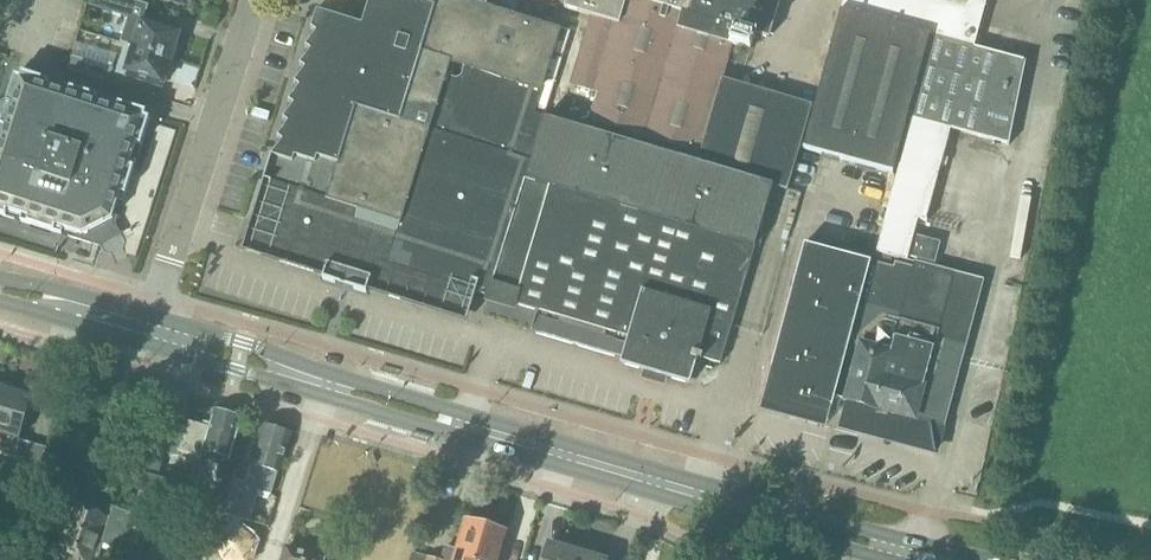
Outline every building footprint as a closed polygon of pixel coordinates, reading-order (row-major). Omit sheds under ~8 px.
[(270,157),(251,221),(257,223),(250,247),(324,270),(326,265),(369,278),(367,285),(460,313),(467,290),(488,296),(490,287),(545,117),(543,117),(543,115),(532,112),(555,38),(556,34),(555,31),(553,29),(551,27),(496,10),(469,2),(463,0),(435,0),(434,5),(417,0),(368,0),(361,24),(315,10),(310,29),(314,31),(304,47),(309,50),(299,65),(304,68),(293,83),(298,86),(287,101),(292,104),(282,119),(287,123),(276,137),(281,141),(271,155),(270,157)] [(496,10),(499,0),(469,0),(469,2),(496,10)] [(773,187),(788,191),(814,108),(719,79),(729,44),(748,50),(753,34),(768,39),(780,0),(566,0),(564,7),(589,14),(568,82),(596,91),(587,120),(696,153),(693,161),(773,187)] [(973,48),(985,0),(844,0),(841,10),(931,35),(931,37),(973,48)] [(841,10),(805,152),(895,174),(909,119),(931,37),(931,35),(841,10)] [(142,18),(133,47),(171,59),(177,40),(174,39),(176,31),(153,24),(153,22),(142,18)] [(926,222),(951,130),(1006,144),(1024,61),(973,48),(931,37),(909,119),(912,120),(875,262),(890,266),(892,261),(908,265),(910,257),(935,264),(941,242),(915,235),(920,220),(926,222)] [(171,59),(133,47),(124,75),(136,79),(137,77),(159,84),(162,76),(165,77),(171,59)] [(109,84),(114,69),(73,56),(69,70),(85,75),(84,76),(109,84)] [(14,69),(0,114),(0,212),(79,238),(75,250),(87,254),(91,242),(134,255),(174,129),(154,122),(142,157),(135,155),(149,113),(14,69)] [(545,117),(490,287),(516,295),(514,303),(617,334),(618,333),(629,337),(621,363),(688,384),(696,360),(700,361),(701,359),(719,365),(773,187),(693,161),(693,163),(545,117)] [(806,247),(762,405),(826,422),(827,422),(851,335),(857,336),(854,349),(859,350),(837,427),(931,454),(935,455),(932,434),(940,432),(942,432),(943,431),(982,286),(983,280),(914,262),(912,268),(895,264),(893,268),(878,264),(877,267),(865,310),(859,309),(871,266),(806,247)] [(0,392),(0,436),(18,442),(31,397),(20,394),(21,388),(3,383),(1,389),(0,392)] [(151,388),(147,404),(157,407),(162,391),(151,388)] [(186,420),(176,455),(198,462),(202,450),(228,458),(240,417),(213,409),(208,426),(186,420)] [(245,483),(236,480),(235,479),(225,514),(248,521),(257,491),(270,495),(289,432),(262,424),(245,483)] [(29,442),(15,487),(25,490),(33,492),(47,447),(29,442)] [(163,457),(148,454),(143,473),(145,474),(158,477),(163,457)] [(235,479),(236,480),(239,469),(220,464),(215,482),(221,484),(219,492),(212,491),(207,509),(225,514),(235,479)] [(139,495),(159,500),(164,481),(144,476),(139,495)] [(73,509),(57,559),(55,559),(97,559),(102,544),(127,552),(125,557),(136,559),(137,559),(146,532),(127,526),(131,515),(111,509),(108,520),(73,509)] [(487,527),(467,521),(457,557),(444,554),(442,559),(478,559),(487,527)] [(255,542),(237,525),(216,537),(222,559),(248,559),(255,542)] [(478,559),(501,559),(509,533),(487,527),(478,559)] [(162,528),(151,559),(189,559),(196,540),(162,528)] [(15,548),(5,550),(2,536),(0,537),(0,559),(17,559),(15,548)] [(579,548),(560,542),(552,547),(548,546),(544,559),(575,559),(579,548)] [(286,548),(282,559),(327,559),(286,548)] [(575,559),(601,559),(597,554),(579,548),(575,559)]
